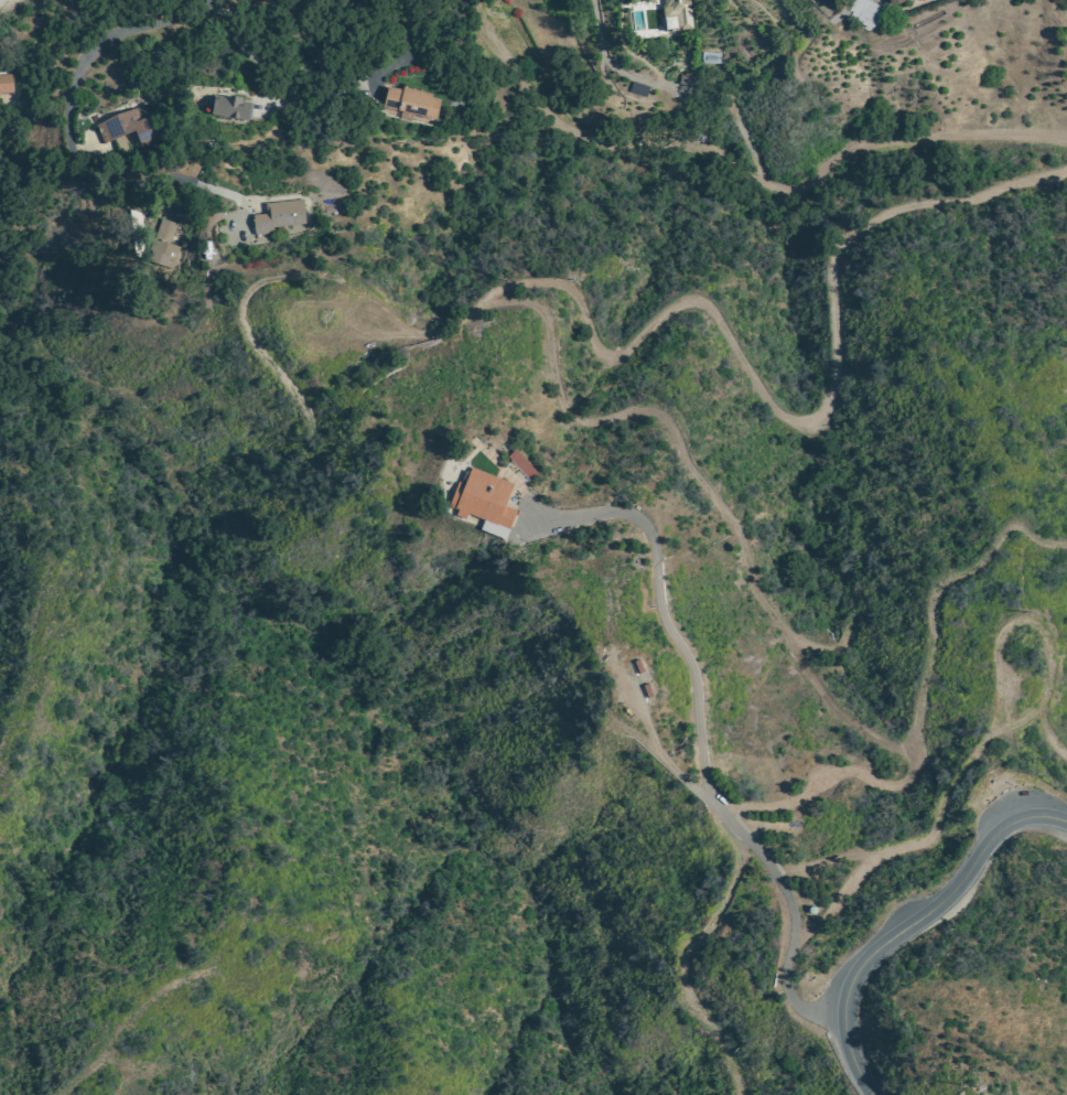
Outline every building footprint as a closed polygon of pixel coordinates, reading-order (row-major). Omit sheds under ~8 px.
[(665,31),(693,26),(689,0),(660,0),(665,31)] [(868,0),(851,0),(847,11),(855,14),(852,22),(870,28),(879,4),(868,0)] [(0,75),(0,97),(11,96),(11,74),(0,75)] [(440,97),(385,86),(381,108),(393,110),(392,115),(434,123),(440,97)] [(207,113),(244,122),(249,103),(212,93),(207,113)] [(97,120),(103,141),(134,132),(138,146),(158,140),(149,106),(97,120)] [(264,205),(265,214),(251,216),(253,233),(304,225),(301,199),(264,205)] [(175,243),(180,225),(159,219),(154,237),(175,243)] [(144,261),(169,272),(179,248),(154,238),(144,261)] [(535,471),(514,449),(507,456),(528,478),(535,471)] [(511,483),(463,466),(449,508),(456,510),(454,516),(464,519),(466,515),(482,520),(479,530),(504,539),(514,510),(503,506),(511,483)]
